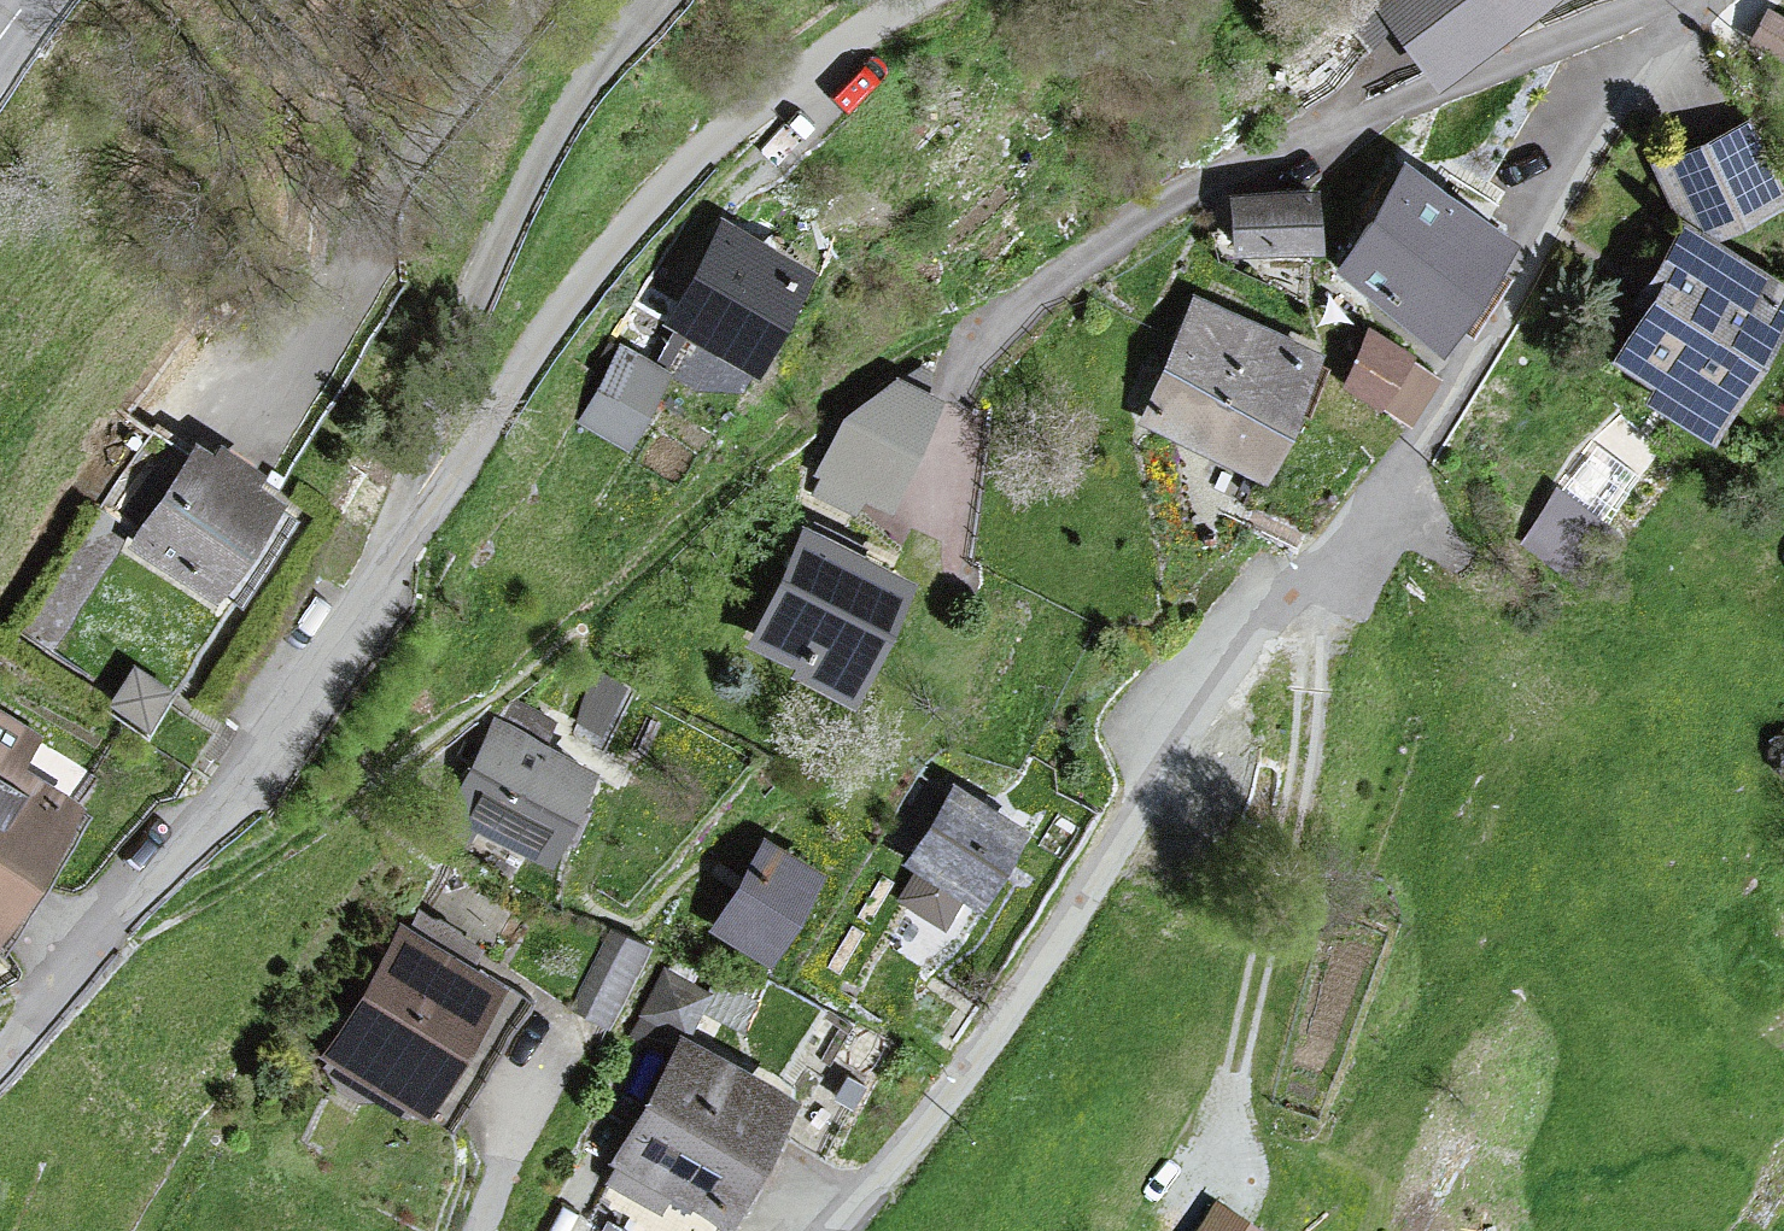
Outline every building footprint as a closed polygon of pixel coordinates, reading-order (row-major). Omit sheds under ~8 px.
[(1356,12),(1375,38),(1399,21),(1440,77),(1548,0),(1373,0),(1356,12)] [(1772,10),(1750,46),(1783,66),(1783,17),(1772,10)] [(1618,362),(1659,388),(1650,402),(1715,443),(1783,333),(1783,283),(1718,242),(1783,211),(1783,188),(1750,117),(1651,165),(1686,232),(1641,302),(1652,309),(1618,362)] [(1512,246),(1403,172),(1337,267),(1446,342),(1512,246)] [(1321,250),(1318,192),(1232,196),(1235,254),(1321,250)] [(811,275),(727,227),(673,322),(757,369),(811,275)] [(1318,356),(1204,305),(1149,425),(1263,477),(1318,356)] [(1439,381),(1368,330),(1346,384),(1412,426),(1439,381)] [(668,374),(622,349),(583,420),(628,445),(668,374)] [(894,515),(946,400),(930,392),(933,374),(920,366),(905,380),(896,377),(844,421),(814,477),(818,480),(812,496),(857,515),(866,503),(894,515)] [(1650,507),(1569,448),(1494,548),(1575,607),(1650,507)] [(217,463),(195,450),(131,548),(217,605),(281,508),(251,488),(259,475),(224,452),(217,463)] [(910,587),(809,537),(757,641),(805,664),(798,677),(852,704),(910,587)] [(507,728),(497,724),(446,829),(470,840),(476,828),(551,864),(595,773),(539,746),(550,723),(517,707),(507,728)] [(0,715),(0,937),(76,809),(14,773),(36,737),(0,715)] [(1027,834),(959,793),(914,866),(982,908),(1027,834)] [(824,875),(768,842),(718,926),(774,959),(824,875)] [(571,989),(621,1016),(660,944),(609,917),(571,989)] [(501,991),(408,934),(336,1051),(429,1108),(501,991)] [(792,1104),(686,1044),(619,1162),(626,1166),(617,1181),(660,1205),(670,1188),(727,1220),(792,1104)] [(1216,1206),(1199,1230),(1254,1230),(1216,1206)]
